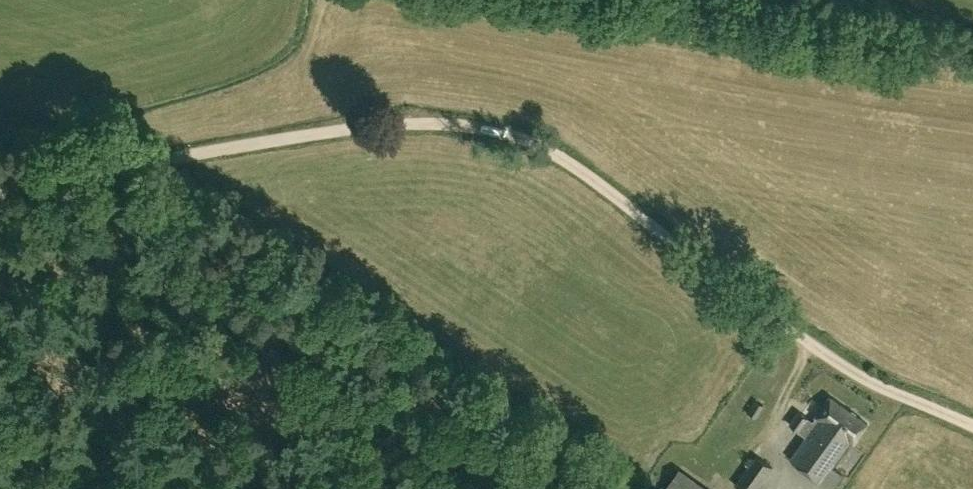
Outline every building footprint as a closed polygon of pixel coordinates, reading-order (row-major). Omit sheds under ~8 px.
[(821,480),(834,488),(835,488),(845,474),(833,466),(849,443),(853,446),(869,422),(831,396),(814,421),(800,412),(791,425),(808,437),(792,460),(821,480)] [(765,406),(756,399),(744,417),(753,423),(765,406)] [(738,483),(746,488),(755,488),(773,465),(758,454),(738,483)] [(680,463),(666,480),(677,488),(712,488),(680,463)] [(788,479),(770,471),(762,488),(783,488),(788,479)]
